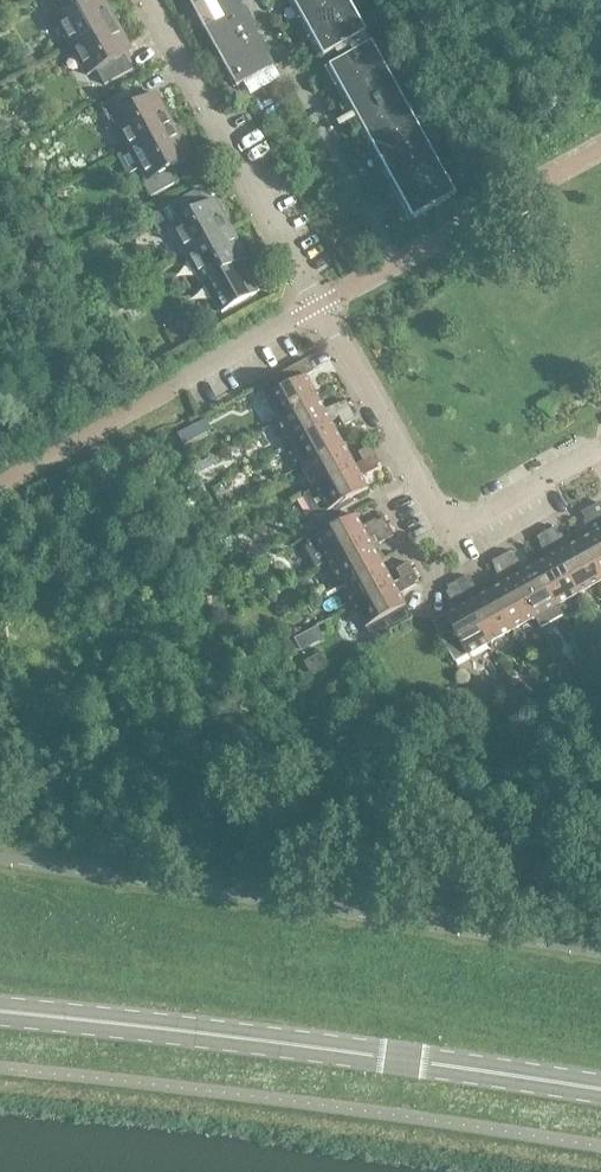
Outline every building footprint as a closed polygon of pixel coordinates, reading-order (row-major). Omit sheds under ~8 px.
[(72,46),(116,21),(115,21),(104,1),(98,5),(95,0),(58,0),(65,12),(56,17),(57,19),(57,18),(72,45),(72,46)] [(204,26),(242,5),(239,0),(190,0),(204,26)] [(295,3),(305,21),(327,9),(322,0),(301,0),(295,3)] [(327,9),(305,21),(315,39),(359,14),(351,0),(343,0),(327,9)] [(327,9),(343,0),(322,0),(327,9)] [(250,20),(242,5),(204,26),(212,41),(250,20)] [(368,32),(359,14),(315,39),(325,57),(368,32)] [(275,65),(250,20),(212,41),(237,86),(275,65)] [(117,22),(116,21),(72,46),(72,47),(73,47),(88,74),(87,74),(88,75),(97,70),(105,85),(134,70),(121,46),(127,43),(116,23),(117,22)] [(330,67),(339,84),(383,59),(374,42),(330,67)] [(399,89),(383,59),(339,84),(356,113),(399,89)] [(420,127),(399,89),(356,113),(377,151),(420,127)] [(115,118),(132,149),(173,126),(155,94),(138,104),(130,90),(101,106),(110,121),(115,118)] [(173,126),(132,149),(119,156),(129,175),(142,168),(149,179),(144,182),(152,197),(181,181),(173,167),(191,157),(173,126)] [(430,143),(420,127),(377,151),(386,168),(430,143)] [(439,160),(430,143),(386,168),(395,185),(439,160)] [(448,177),(439,160),(395,185),(405,201),(448,177)] [(458,194),(448,177),(405,201),(414,218),(458,194)] [(186,253),(187,254),(231,229),(230,229),(219,209),(212,213),(199,189),(150,216),(159,233),(172,225),(187,253),(186,253)] [(230,230),(231,229),(187,254),(188,254),(203,281),(202,281),(203,283),(205,282),(222,313),(257,293),(248,277),(234,254),(241,250),(230,230)] [(314,372),(307,359),(252,390),(252,392),(261,387),(279,421),(319,399),(306,376),(314,372)] [(326,413),(319,399),(279,421),(292,444),(331,422),(340,417),(352,410),(347,401),(326,413)] [(357,419),(352,410),(340,417),(344,426),(357,419)] [(344,444),(331,422),(292,444),(304,466),(344,444)] [(190,426),(178,432),(186,447),(198,440),(190,426)] [(344,444),(304,466),(317,488),(356,466),(354,462),(344,444)] [(372,446),(359,453),(362,457),(364,462),(377,455),(372,446)] [(382,464),(377,455),(364,462),(317,488),(304,495),(314,514),(321,516),(369,489),(361,475),(382,464)] [(211,459),(203,463),(207,470),(215,466),(211,459)] [(600,503),(591,508),(600,525),(600,504),(600,503)] [(591,508),(582,513),(594,534),(581,541),(600,578),(600,525),(591,508)] [(317,537),(318,539),(311,543),(309,549),(318,565),(318,567),(329,561),(390,527),(385,518),(364,529),(356,515),(317,537)] [(395,536),(390,527),(329,561),(342,583),(381,561),(374,547),(395,536)] [(556,528),(547,533),(580,593),(600,582),(600,578),(581,541),(567,548),(556,528)] [(580,593),(547,533),(538,538),(549,558),(536,566),(558,606),(580,593)] [(511,552),(502,557),(535,618),(540,626),(562,614),(558,606),(536,566),(522,573),(511,552)] [(535,618),(502,557),(493,562),(505,583),(491,591),(513,630),(535,618)] [(394,583),(381,561),(342,583),(354,605),(394,583)] [(414,572),(409,563),(397,570),(402,579),(414,572)] [(419,581),(414,572),(402,579),(407,588),(419,581)] [(478,598),(466,577),(457,582),(491,643),(513,630),(491,591),(478,598)] [(394,583),(354,605),(374,641),(395,629),(413,619),(407,606),(399,592),(407,588),(402,579),(394,583)] [(491,643),(457,582),(448,587),(460,608),(433,623),(455,662),(491,643)] [(319,627),(296,640),(303,652),(326,640),(319,627)] [(314,674),(331,665),(324,651),(307,661),(314,674)] [(524,683),(515,688),(519,695),(528,691),(524,683)]
